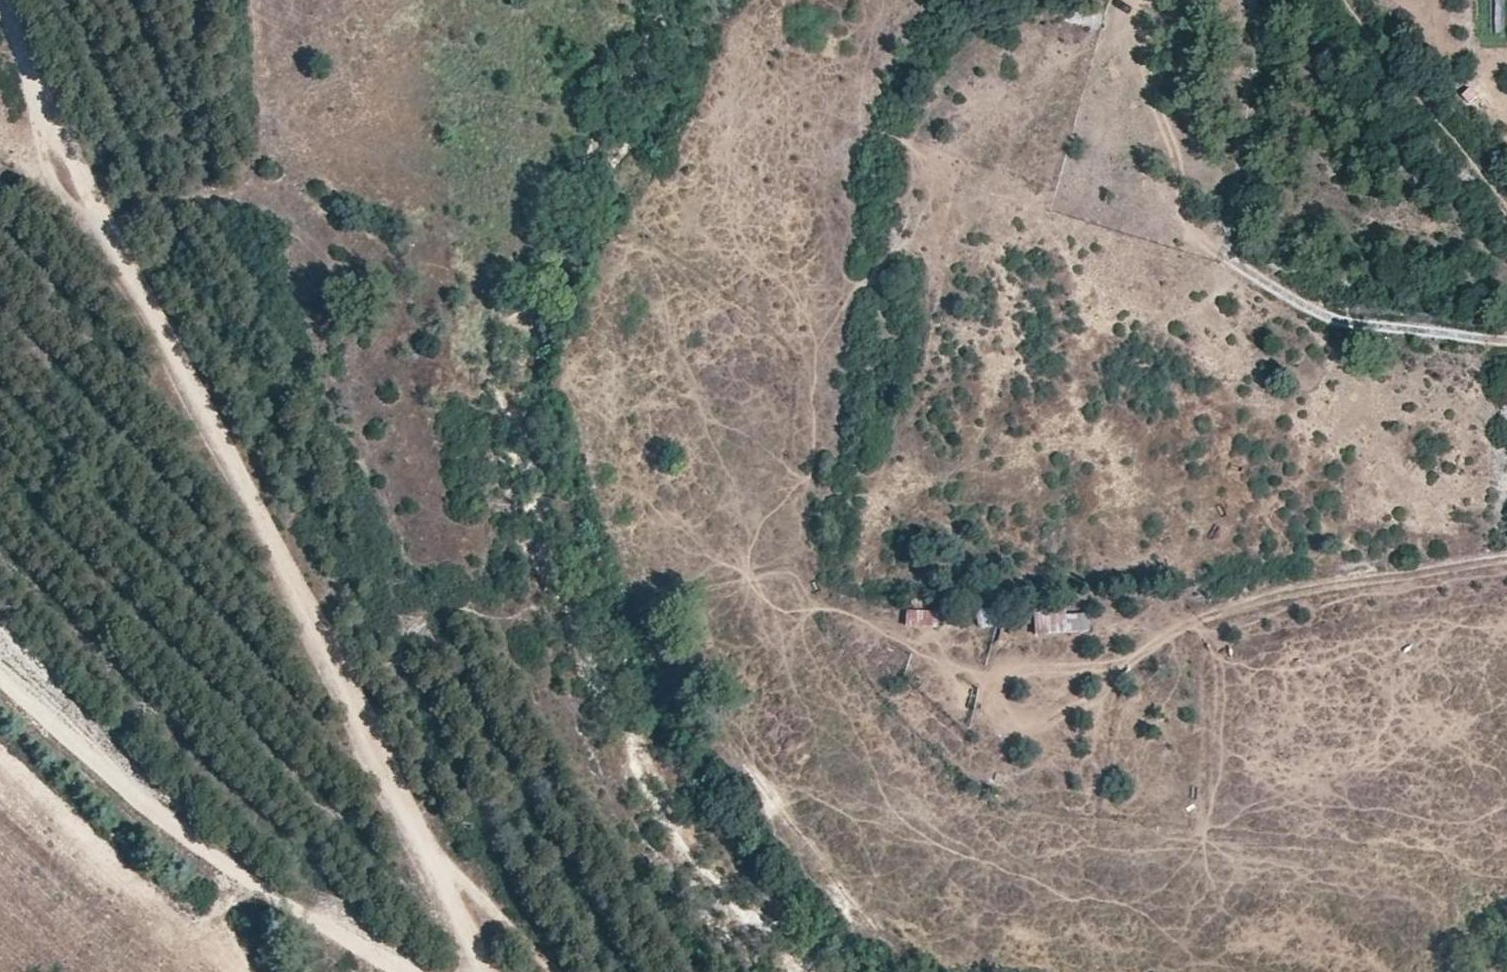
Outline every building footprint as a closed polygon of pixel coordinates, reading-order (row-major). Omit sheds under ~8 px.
[(1067,635),(1065,607),(1041,609),(1043,636),(1067,635)] [(938,628),(940,611),(907,608),(905,625),(938,628)] [(980,628),(996,627),(995,609),(979,610),(980,628)]
